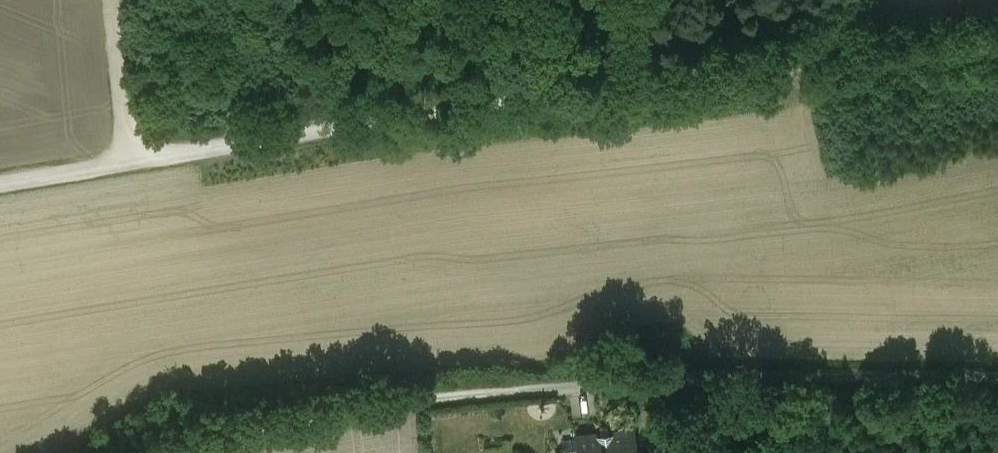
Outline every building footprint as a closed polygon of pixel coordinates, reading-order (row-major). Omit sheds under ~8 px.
[(575,438),(577,452),(635,452),(632,429),(576,435),(575,438)] [(575,438),(564,438),(564,448),(562,448),(562,450),(564,450),(564,452),(577,452),(575,438)]
